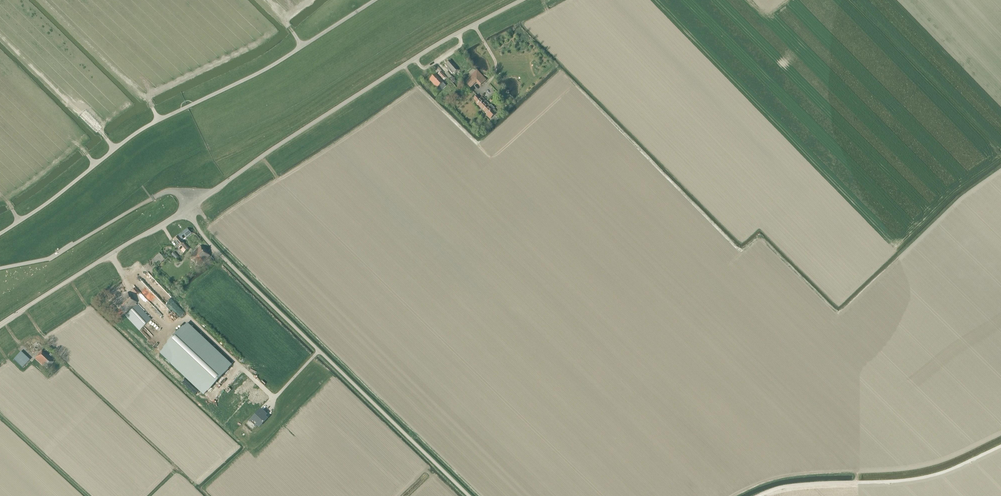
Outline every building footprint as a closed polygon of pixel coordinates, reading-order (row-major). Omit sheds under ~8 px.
[(455,74),(458,71),(450,61),(445,65),(450,71),(449,71),(451,74),(453,73),(455,74)] [(443,80),(446,78),(441,72),(438,74),(443,80)] [(485,81),(477,72),(465,83),(469,87),(476,81),(480,85),(485,81)] [(430,80),(437,88),(438,88),(442,83),(443,83),(435,75),(430,80)] [(475,103),(490,118),(491,119),(495,114),(494,114),(496,112),(481,97),(479,99),(476,96),(473,99),(476,102),(475,103)] [(186,238),(192,233),(187,229),(178,236),(182,240),(185,237),(186,238)] [(183,253),(188,249),(184,244),(177,236),(173,240),(180,247),(179,248),(183,253)] [(203,263),(210,256),(200,246),(193,252),(194,253),(190,257),(198,266),(202,262),(203,263)] [(155,270),(158,267),(157,267),(165,259),(159,253),(151,261),(154,263),(151,266),(155,270)] [(171,310),(141,276),(134,282),(164,315),(165,313),(166,314),(171,310)] [(131,297),(128,294),(115,305),(119,309),(112,316),(117,321),(124,314),(124,315),(125,314),(126,315),(126,316),(139,331),(151,320),(137,305),(137,306),(136,304),(137,303),(131,296),(131,297)] [(204,394),(231,366),(187,325),(160,353),(204,394)] [(38,356),(35,359),(43,366),(44,365),(48,369),(54,362),(50,359),(51,358),(50,357),(52,355),(50,353),(49,354),(50,355),(49,356),(42,350),(37,355),(38,356)] [(23,368),(29,361),(20,352),(14,359),(23,368)] [(263,423),(267,419),(265,417),(266,415),(261,410),(250,422),(252,420),(257,425),(255,427),(257,425),(259,427),(263,423),(263,424),(263,423)]
